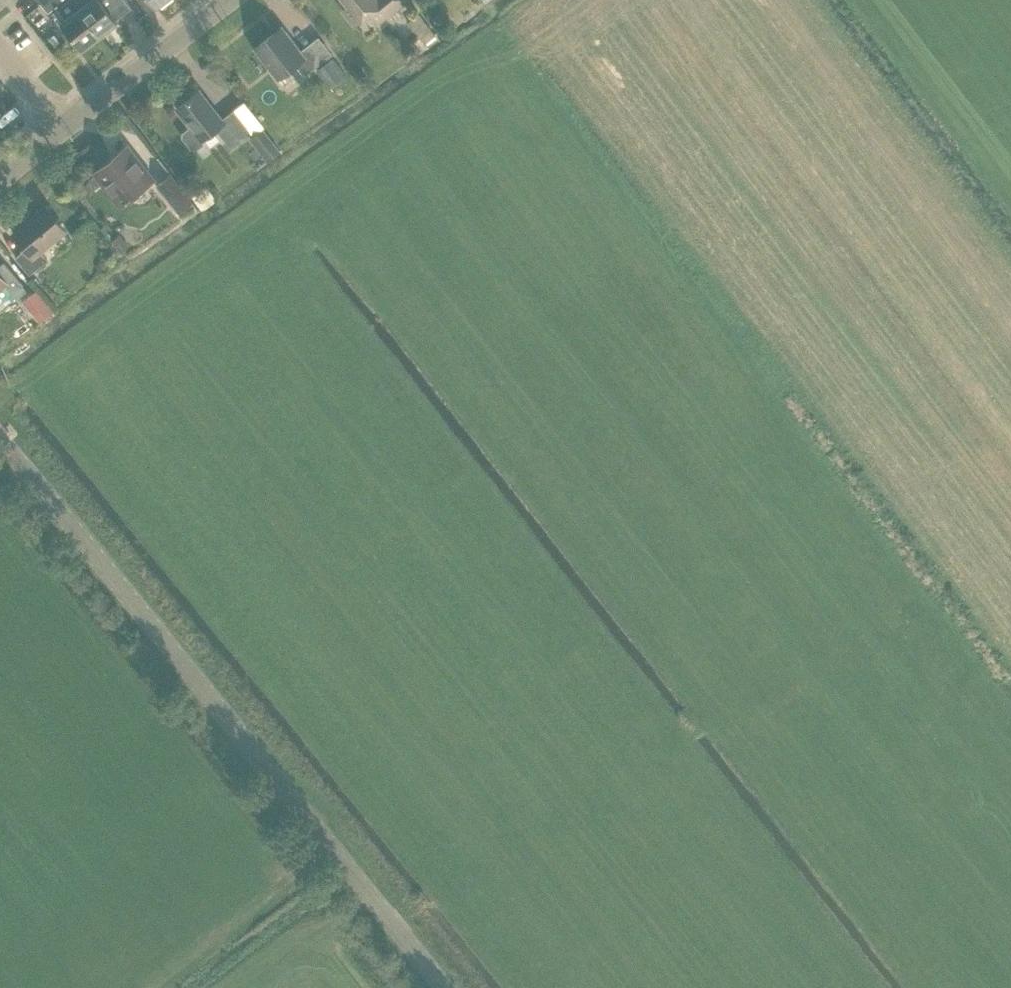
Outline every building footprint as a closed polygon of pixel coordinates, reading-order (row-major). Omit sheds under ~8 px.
[(59,4),(68,16),(61,21),(82,49),(100,35),(73,0),(37,0),(39,3),(41,1),(49,11),(59,4)] [(100,35),(117,22),(100,0),(101,0),(73,0),(100,35)] [(407,0),(344,0),(348,5),(342,9),(354,24),(370,11),(379,22),(407,0)] [(435,34),(418,12),(407,21),(424,42),(435,34)] [(304,75),(314,67),(282,25),(253,48),(277,78),(295,64),(304,75)] [(317,69),(329,86),(345,74),(333,58),(317,69)] [(176,107),(191,126),(183,132),(182,136),(191,147),(195,148),(202,143),(203,138),(215,128),(229,145),(249,130),(233,109),(221,119),(198,90),(176,107)] [(262,127),(249,138),(267,161),(280,150),(262,127)] [(120,204),(153,177),(128,146),(95,172),(120,204)] [(158,183),(179,210),(192,200),(171,173),(158,183)] [(40,251),(65,231),(44,206),(13,232),(26,248),(15,256),(29,273),(46,259),(40,251)] [(119,234),(112,240),(121,251),(128,245),(119,234)] [(26,288),(4,261),(0,264),(0,287),(5,283),(16,297),(26,288)] [(53,308),(37,288),(23,300),(39,319),(53,308)]
